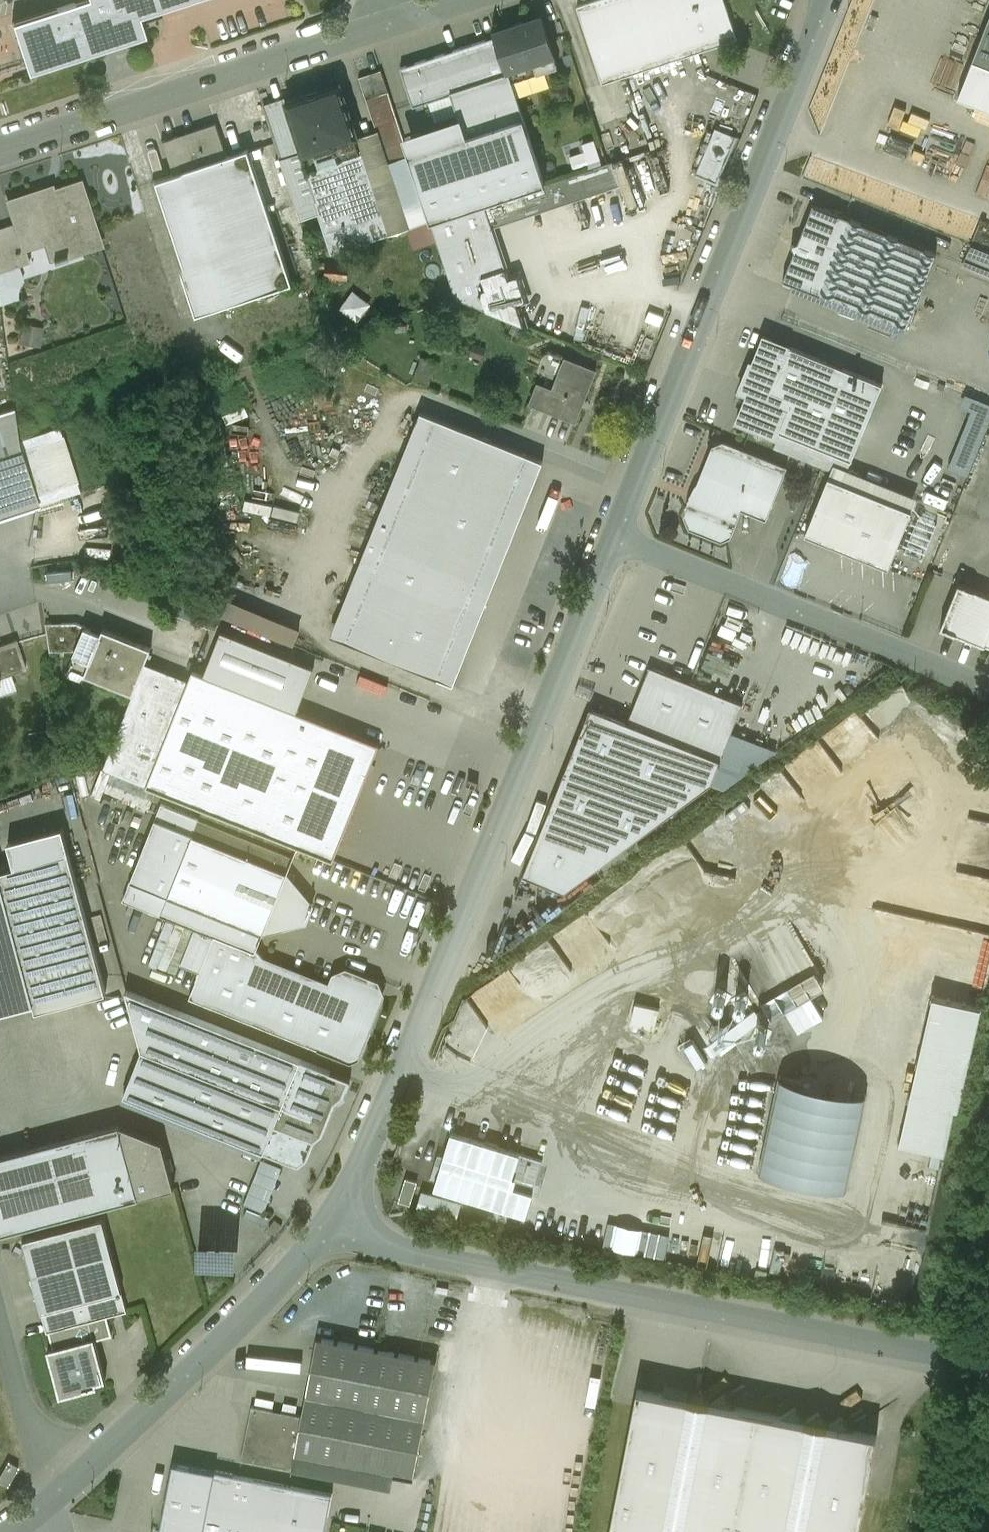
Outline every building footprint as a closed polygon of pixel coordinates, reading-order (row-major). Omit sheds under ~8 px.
[(12,23),(28,73),(145,35),(139,16),(190,0),(83,0),(12,23)] [(577,6),(602,83),(737,39),(724,0),(595,0),(577,6)] [(972,60),(988,67),(988,17),(972,60)] [(541,18),(495,33),(497,37),(507,68),(512,66),(517,81),(558,67),(541,18)] [(497,37),(401,68),(414,106),(429,101),(435,122),(458,114),(459,117),(466,137),(524,119),(507,68),(497,37)] [(381,70),(359,78),(367,100),(388,92),(381,70)] [(340,84),(286,101),(286,102),(297,135),(303,153),(304,154),(357,137),(358,136),(340,84)] [(377,130),(388,163),(409,156),(403,136),(388,92),(367,100),(377,130)] [(286,102),(264,109),(275,142),(297,135),(286,102)] [(409,156),(466,137),(459,117),(403,136),(409,156)] [(466,137),(409,156),(424,201),(430,220),(431,221),(485,204),(546,184),(524,119),(466,137)] [(216,124),(161,142),(172,174),(153,181),(197,314),(292,283),(248,150),(227,157),(216,124)] [(718,184),(736,136),(715,128),(696,176),(718,184)] [(357,137),(389,233),(430,220),(424,201),(402,208),(388,163),(377,130),(358,136),(357,137)] [(297,135),(275,142),(281,160),(281,159),(297,208),(310,203),(309,199),(314,198),(300,154),(303,153),(297,135)] [(357,137),(304,154),(303,153),(300,154),(314,198),(332,252),(389,233),(357,137)] [(409,156),(388,163),(402,208),(424,201),(409,156)] [(613,162),(581,172),(588,195),(620,185),(613,162)] [(546,184),(485,204),(492,227),(588,195),(581,172),(546,184)] [(80,182),(52,191),(53,194),(41,198),(39,191),(8,201),(15,223),(22,246),(24,245),(51,236),(58,257),(53,259),(54,261),(67,257),(66,256),(101,245),(80,182)] [(485,204),(431,221),(456,297),(524,325),(517,302),(526,299),(518,275),(509,278),(492,227),(485,204)] [(843,216),(813,204),(798,242),(791,245),(794,251),(783,280),(812,292),(843,216)] [(936,253),(843,216),(812,292),(906,329),(936,253)] [(0,228),(0,272),(30,262),(24,245),(22,246),(15,223),(0,228)] [(988,277),(988,251),(972,245),(963,267),(988,277)] [(368,302),(354,293),(343,308),(357,318),(368,302)] [(23,342),(43,344),(46,325),(26,323),(23,342)] [(763,337),(753,363),(750,362),(750,363),(739,389),(738,390),(748,394),(737,420),(736,421),(756,429),(759,423),(779,431),(790,403),(770,395),(789,346),(763,336),(763,337)] [(882,384),(789,346),(770,395),(790,403),(779,431),(851,460),(882,384)] [(565,358),(552,389),(538,383),(530,403),(575,421),(596,370),(565,358)] [(988,425),(988,403),(967,394),(962,406),(972,411),(949,467),(968,475),(988,425)] [(0,412),(0,519),(39,506),(37,498),(19,444),(14,408),(0,412)] [(420,412),(359,564),(374,570),(345,641),(438,678),(528,455),(420,412)] [(63,429),(19,444),(37,498),(81,483),(63,429)] [(786,467),(724,443),(717,446),(698,492),(694,494),(691,502),(693,505),(687,519),(691,527),(721,539),(729,536),(740,509),(765,519),(786,467)] [(528,455),(438,678),(453,684),(542,461),(528,455)] [(833,464),(828,477),(911,511),(917,498),(833,464)] [(911,511),(828,477),(805,534),(889,567),(911,511)] [(345,641),(374,570),(359,564),(331,635),(345,641)] [(959,584),(941,627),(988,646),(988,596),(959,584)] [(300,628),(230,599),(223,614),(294,644),(300,628)] [(86,627),(76,623),(46,623),(50,651),(75,651),(85,628),(86,628),(86,627)] [(75,651),(68,668),(85,675),(101,634),(86,628),(85,628),(75,651)] [(151,648),(103,629),(101,634),(85,675),(133,694),(145,663),(151,648)] [(222,631),(204,675),(296,712),(314,667),(222,631)] [(0,646),(0,678),(26,669),(16,640),(0,646)] [(470,653),(458,681),(484,692),(496,664),(470,653)] [(133,694),(103,769),(147,786),(189,680),(145,663),(133,694)] [(743,705),(650,667),(627,723),(720,760),(732,732),(743,705)] [(204,675),(193,671),(189,680),(147,786),(333,860),(379,745),(296,712),(204,675)] [(627,723),(590,708),(523,875),(565,892),(711,784),(720,760),(627,723)] [(777,750),(732,732),(720,760),(711,784),(725,789),(777,750)] [(161,804),(123,900),(161,915),(199,819),(161,804)] [(293,857),(199,819),(161,915),(194,929),(214,936),(255,953),(263,933),(287,872),(293,857)] [(7,843),(14,868),(69,853),(62,828),(7,843)] [(0,871),(0,877),(36,1011),(106,993),(69,853),(14,868),(0,871)] [(287,872),(263,933),(307,923),(314,904),(287,872)] [(30,1005),(0,891),(0,1013),(30,1005)] [(200,971),(214,936),(194,929),(180,963),(200,971)] [(331,988),(257,958),(255,953),(214,936),(200,971),(189,998),(346,1060),(356,1056),(380,995),(376,984),(346,972),(336,977),(331,988)] [(833,950),(731,1017),(745,1037),(846,971),(833,950)] [(301,1059),(126,990),(142,1050),(283,1106),(301,1059)] [(933,997),(900,1142),(949,1153),(982,1008),(933,997)] [(660,1008),(634,1002),(630,1023),(655,1029),(660,1008)] [(459,1030),(455,1028),(450,1041),(454,1043),(459,1030)] [(283,1106),(142,1050),(124,1095),(264,1151),(265,1150),(275,1125),(283,1106)] [(275,1125),(314,1141),(323,1134),(336,1101),(344,1096),(351,1079),(301,1059),(283,1106),(275,1125)] [(865,1096),(781,1078),(761,1171),(845,1189),(865,1096)] [(0,1157),(0,1234),(138,1197),(119,1125),(0,1157)] [(119,1125),(138,1197),(174,1188),(162,1142),(119,1125)] [(314,1141),(275,1125),(265,1150),(298,1164),(307,1157),(314,1141)] [(667,1128),(667,1146),(678,1147),(678,1128),(667,1128)] [(495,1158),(462,1148),(455,1170),(488,1181),(495,1158)] [(281,1166),(262,1159),(245,1203),(264,1211),(281,1166)] [(487,1187),(449,1175),(443,1194),(481,1206),(487,1187)] [(406,1179),(400,1199),(411,1203),(417,1183),(406,1179)] [(462,1203),(423,1191),(417,1210),(456,1222),(462,1203)] [(103,1219),(23,1241),(42,1313),(122,1292),(103,1219)] [(234,1241),(197,1243),(199,1269),(236,1266),(234,1241)] [(122,1292),(42,1313),(47,1332),(49,1332),(107,1316),(127,1311),(122,1292)] [(107,1316),(49,1332),(54,1348),(94,1337),(95,1340),(112,1335),(107,1316)] [(54,1348),(48,1350),(60,1396),(97,1386),(96,1383),(106,1380),(95,1340),(94,1337),(54,1348)] [(437,1360),(318,1337),(302,1415),(294,1455),(295,1456),(394,1475),(414,1479),(437,1360)] [(734,1407),(724,1394),(710,1403),(700,1389),(687,1398),(637,1388),(610,1531),(858,1531),(877,1435),(851,1430),(842,1417),(828,1426),(818,1412),(804,1421),(795,1407),(781,1417),(734,1407)] [(302,1415),(252,1406),(241,1459),(293,1468),(295,1456),(294,1455),(302,1415)] [(394,1475),(295,1456),(293,1468),(391,1488),(394,1475)] [(8,1461),(0,1476),(0,1481),(8,1485),(18,1467),(8,1461)] [(161,1529),(174,1531),(325,1531),(333,1493),(174,1463),(161,1529)]
